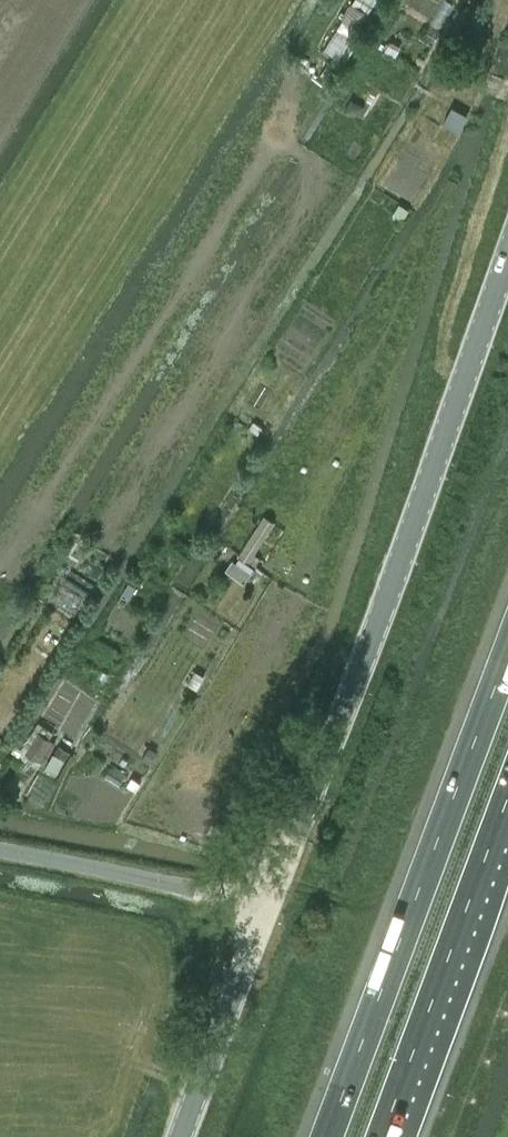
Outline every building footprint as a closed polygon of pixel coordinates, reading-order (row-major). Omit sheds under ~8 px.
[(353,2),(368,11),(368,12),(376,0),(354,0),(353,2)] [(353,2),(343,17),(344,18),(358,27),(368,11),(353,2)] [(479,41),(486,23),(470,17),(464,35),(479,41)] [(344,18),(324,49),(339,58),(352,36),(358,27),(344,18)] [(346,62),(359,41),(352,36),(339,58),(346,62)] [(390,40),(384,52),(394,57),(400,46),(390,40)] [(351,99),(345,110),(351,113),(359,112),(363,105),(351,99)] [(452,106),(444,122),(459,131),(468,115),(452,106)] [(399,203),(394,212),(403,218),(408,209),(399,203)] [(253,421),(250,428),(258,432),(262,426),(253,421)] [(259,523),(239,553),(250,560),(275,521),(264,514),(259,523)] [(233,560),(227,569),(244,581),(254,568),(239,558),(236,562),(233,560)] [(129,582),(119,599),(125,603),(135,586),(129,582)] [(195,670),(188,683),(197,688),(204,675),(195,670)] [(33,717),(13,750),(16,752),(39,767),(55,741),(49,738),(53,731),(37,720),(33,717)] [(59,746),(55,753),(65,758),(69,751),(59,746)] [(150,747),(143,757),(149,761),(156,751),(150,747)] [(132,777),(128,784),(136,789),(140,782),(132,777)]
